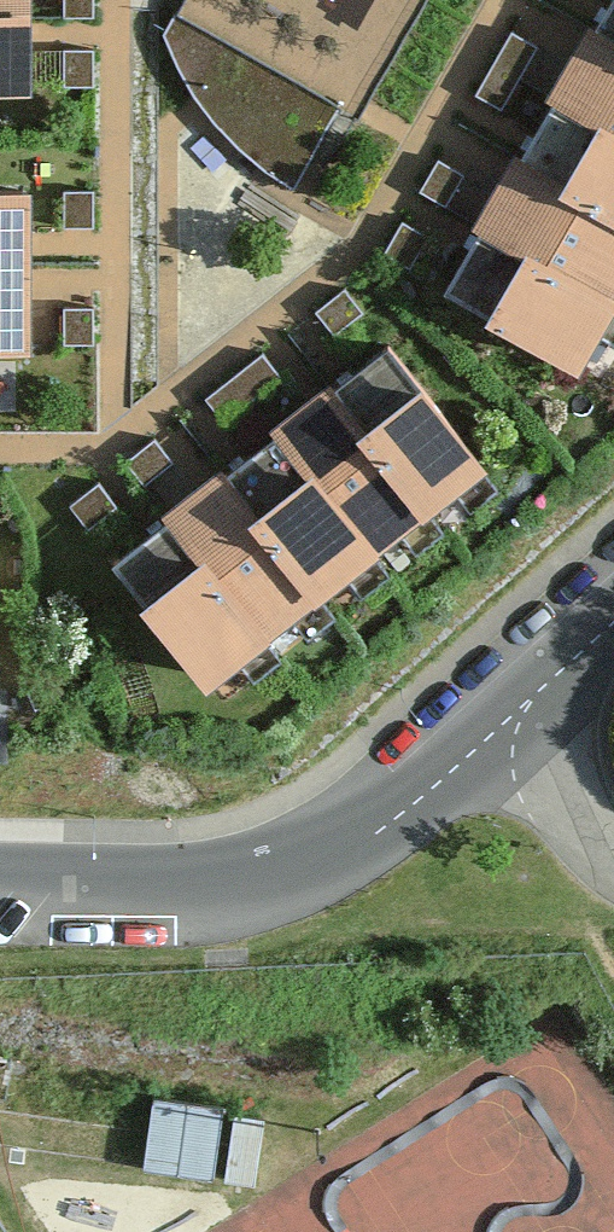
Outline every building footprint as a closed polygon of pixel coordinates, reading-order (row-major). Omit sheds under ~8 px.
[(52,0),(0,0),(0,79),(53,79),(52,0)] [(423,0),(278,0),(265,11),(248,2),(246,0),(190,0),(170,36),(264,151),(304,172),(344,97),(320,68),(340,30),(362,13),(381,36),(421,4),(423,0)] [(613,345),(613,3),(462,271),(609,354),(613,345)] [(520,22),(491,82),(541,106),(570,47),(520,22)] [(48,171),(0,172),(0,332),(51,331),(48,171)] [(126,550),(228,677),(514,447),(411,320),(126,550)] [(272,343),(211,387),(247,437),(308,393),(272,343)] [(169,425),(128,452),(157,497),(198,470),(169,425)] [(246,1103),(205,1095),(199,1132),(194,1173),(235,1178),(246,1103)]
